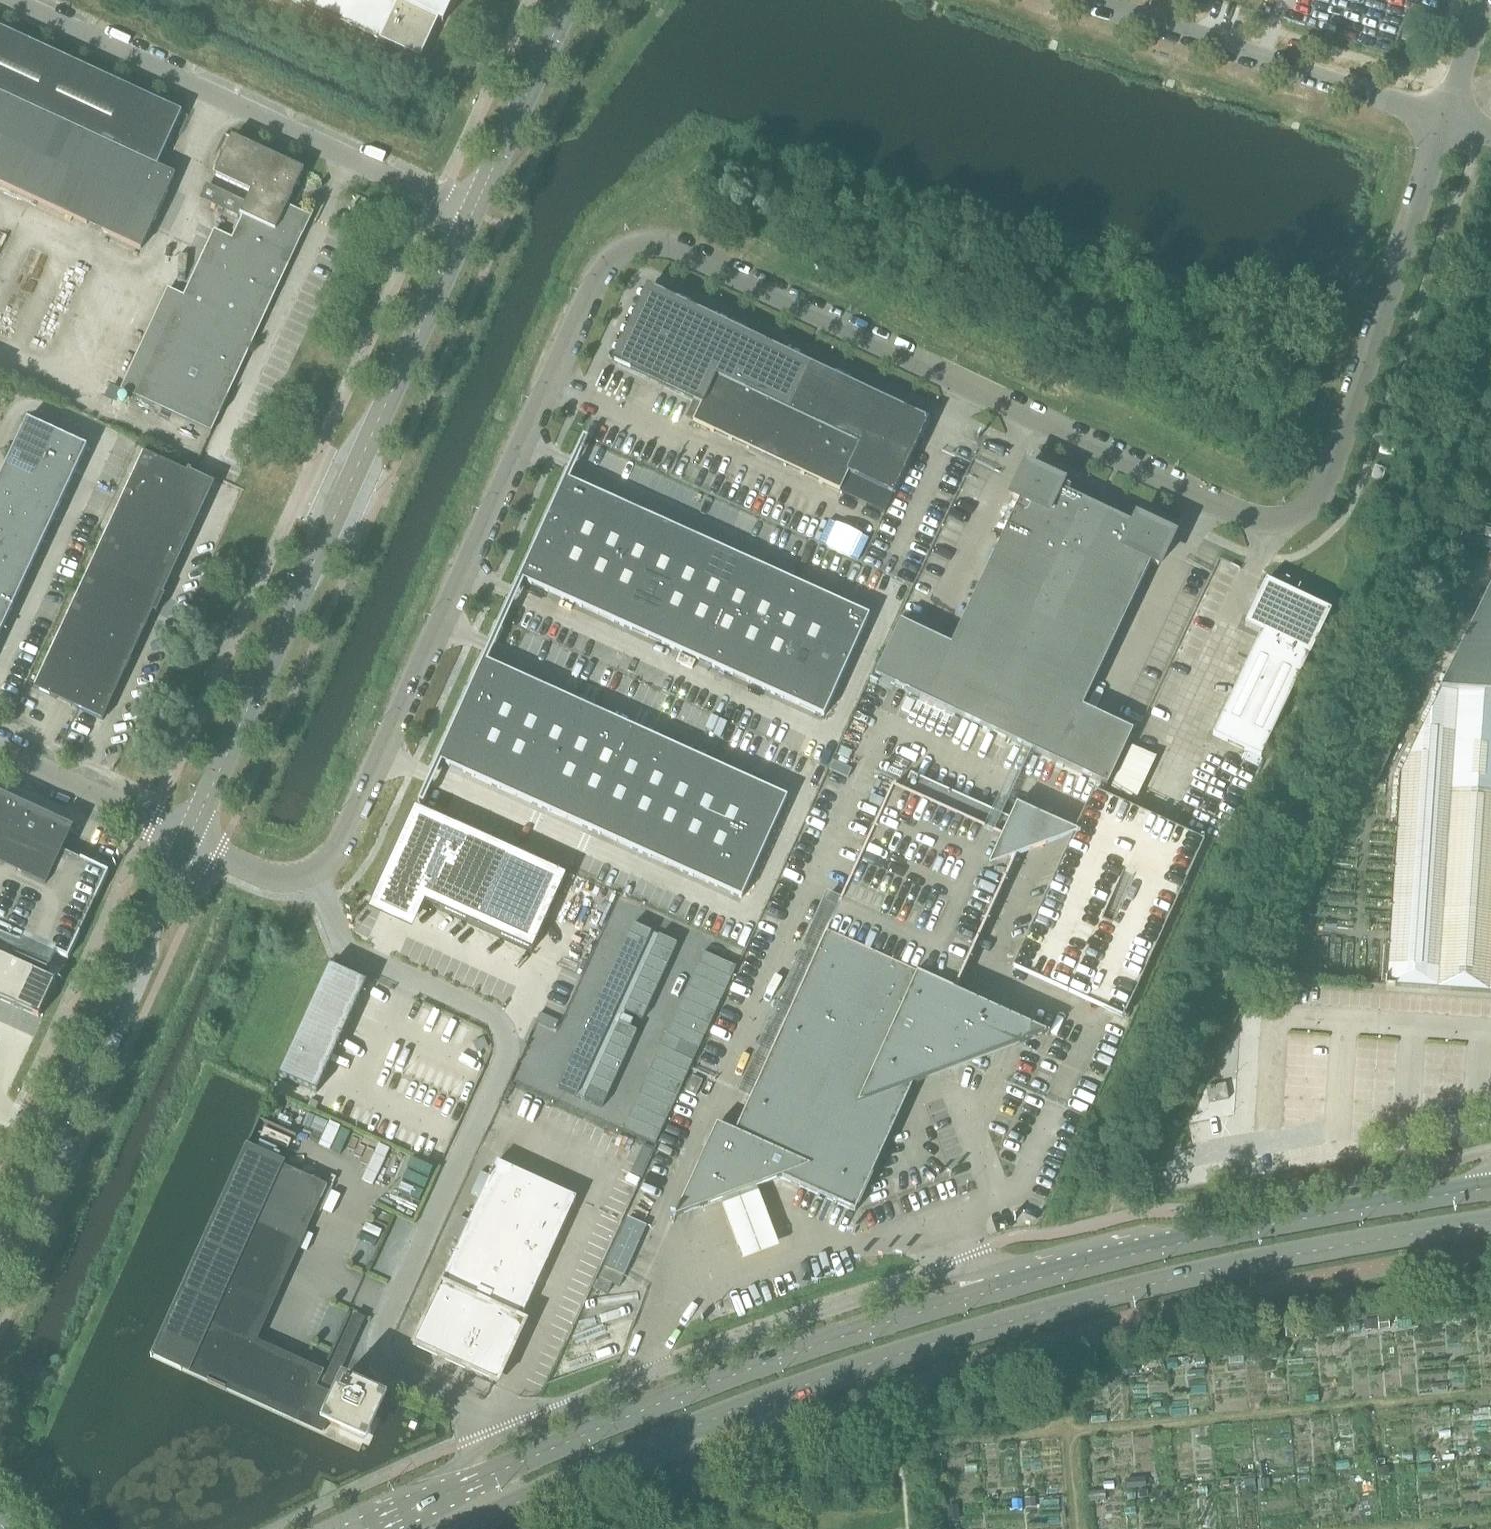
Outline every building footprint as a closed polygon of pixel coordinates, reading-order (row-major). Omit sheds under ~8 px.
[(420,59),(439,20),(443,22),(454,0),(293,0),(420,59)] [(157,168),(182,112),(0,28),(0,184),(141,249),(175,176),(157,168)] [(1418,34),(1405,30),(1401,41),(1415,45),(1418,34)] [(184,296),(169,289),(122,390),(211,432),(311,218),(287,207),(303,170),(232,137),(214,176),(251,194),(246,204),(204,184),(197,198),(242,220),(232,239),(215,231),(184,296)] [(647,289),(612,362),(693,401),(689,410),(697,414),(693,423),(840,492),(848,474),(893,495),(915,449),(919,451),(923,442),(919,440),(928,421),(828,374),(829,374),(815,367),(795,357),(795,358),(783,352),(783,353),(647,289)] [(16,443),(46,457),(57,434),(27,420),(16,443)] [(87,448),(57,434),(46,457),(76,471),(87,448)] [(35,481),(46,457),(16,443),(5,467),(35,481)] [(1393,457),(1396,447),(1382,443),(1379,453),(1393,457)] [(213,484),(191,474),(143,452),(34,689),(103,721),(213,484)] [(65,495),(76,471),(46,457),(35,481),(65,495)] [(1371,477),(1382,481),(1386,469),(1375,466),(1371,477)] [(24,505),(35,481),(5,467),(0,478),(0,493),(24,505)] [(1158,566),(1172,537),(1137,520),(1134,526),(1059,490),(1061,484),(1026,468),(1012,497),(1020,500),(1005,532),(1071,563),(1085,531),(1151,562),(1158,566)] [(546,523),(543,529),(569,541),(592,491),(568,479),(547,524),(546,523)] [(65,495),(35,481),(24,505),(54,519),(65,495)] [(569,541),(594,553),(617,502),(592,491),(569,541)] [(13,528),(24,505),(0,493),(0,522),(13,528)] [(619,564),(642,514),(617,502),(594,553),(619,564)] [(43,542),(54,519),(24,505),(13,528),(43,542)] [(619,564),(645,575),(667,525),(642,514),(619,564)] [(2,552),(13,528),(0,522),(0,551),(2,552)] [(670,587),(693,536),(667,525),(645,575),(670,587)] [(43,542),(13,528),(2,552),(33,566),(43,542)] [(547,591),(569,541),(543,529),(541,535),(542,535),(522,580),(547,591)] [(1071,563),(1055,595),(1121,626),(1151,562),(1085,531),(1071,563)] [(1005,532),(982,580),(1048,611),(1055,595),(1071,563),(1005,532)] [(670,587),(695,598),(718,548),(693,536),(670,587)] [(547,591),(568,601),(572,602),(594,553),(569,541),(547,591)] [(743,559),(718,548),(695,598),(720,610),(743,559)] [(33,566),(2,552),(0,557),(0,579),(22,589),(33,566)] [(572,602),(594,612),(597,614),(619,564),(594,553),(572,602)] [(768,571),(743,559),(720,610),(745,621),(768,571)] [(622,625),(645,575),(619,564),(597,614),(619,624),(622,625)] [(745,621),(770,632),(793,582),(768,571),(745,621)] [(647,637),(670,587),(645,575),(622,625),(644,635),(647,637)] [(0,579),(0,608),(11,613),(22,589),(0,579)] [(982,580),(966,614),(1032,645),(1048,611),(982,580)] [(1309,657),(1331,612),(1295,595),(1294,597),(1283,592),(1284,589),(1266,581),(1244,626),(1261,633),(1212,735),(1261,758),(1309,656),(1309,657)] [(770,632),(796,644),(818,594),(793,582),(770,632)] [(1386,986),(1490,993),(1490,586),(1439,692),(1441,692),(1400,774),(1386,986)] [(672,648),(695,598),(670,587),(647,637),(669,647),(672,648)] [(843,605),(818,594),(796,644),(821,655),(843,605)] [(1048,611),(1032,645),(1097,676),(1121,626),(1055,595),(1048,611)] [(698,659),(720,610),(695,598),(672,648),(694,658),(698,659)] [(843,605),(821,655),(849,668),(872,618),(843,605)] [(11,613),(0,608),(0,636),(11,613)] [(719,669),(723,671),(745,621),(720,610),(698,659),(719,669)] [(966,614),(951,646),(1017,677),(1032,645),(966,614)] [(770,632),(745,621),(723,671),(744,681),(748,682),(770,632)] [(900,622),(875,677),(991,732),(1017,677),(951,646),(900,622)] [(770,632),(748,682),(770,692),(773,694),(796,644),(770,632)] [(795,704),(798,705),(821,655),(796,644),(773,694),(795,704)] [(1032,645),(1017,677),(1082,708),(1097,676),(1032,645)] [(827,718),(849,668),(821,655),(798,705),(827,718)] [(482,665),(464,705),(463,705),(460,711),(488,723),(510,673),(492,664),(484,661),(482,665)] [(514,674),(510,673),(488,723),(513,735),(536,684),(514,674)] [(1017,677),(991,732),(1107,786),(1133,732),(1082,708),(1017,677)] [(513,735),(538,746),(561,695),(539,685),(536,684),(513,735)] [(538,746),(563,757),(586,707),(564,697),(561,695),(538,746)] [(589,708),(586,707),(563,757),(588,769),(611,718),(589,708)] [(446,765),(465,773),(488,723),(460,711),(457,716),(459,716),(440,757),(441,757),(439,761),(446,764),(446,765)] [(588,769),(613,780),(636,729),(614,720),(611,718),(588,769)] [(141,722),(137,732),(147,736),(151,726),(141,722)] [(513,735),(488,723),(465,773),(468,775),(490,785),(513,735)] [(636,729),(613,780),(638,791),(661,741),(640,731),(636,729)] [(513,735),(490,785),(493,786),(515,796),(538,746),(513,735)] [(665,742),(661,741),(638,791),(664,803),(687,752),(665,742)] [(540,807),(563,757),(538,746),(515,796),(519,797),(540,807)] [(664,803),(689,814),(712,764),(690,754),(687,752),(664,803)] [(566,819),(588,769),(563,757),(540,807),(544,809),(566,819)] [(689,814),(714,826),(737,775),(715,765),(712,764),(689,814)] [(613,780),(588,769),(566,819),(569,820),(591,830),(613,780)] [(1016,858),(1078,835),(1078,833),(1017,805),(1010,819),(911,774),(902,792),(893,787),(735,1132),(717,1125),(675,1218),(782,1178),(855,1211),(912,1086),(1048,1035),(954,992),(1016,858)] [(740,776),(737,775),(714,826),(739,837),(762,786),(740,776)] [(616,841),(638,791),(613,780),(591,830),(594,832),(616,841)] [(787,798),(765,788),(762,786),(739,837),(765,848),(787,798)] [(616,841),(619,843),(641,853),(664,803),(638,791),(616,841)] [(69,959),(109,872),(63,851),(74,828),(0,794),(0,927),(69,959)] [(664,803),(641,853),(644,854),(666,864),(689,814),(664,803)] [(383,883),(377,897),(418,915),(424,902),(533,951),(567,875),(457,826),(444,820),(415,807),(396,849),(381,882),(383,883)] [(691,875),(714,826),(689,814),(666,864),(670,866),(691,875)] [(691,875),(695,877),(716,887),(739,837),(714,826),(691,875)] [(742,898),(765,848),(739,837),(716,887),(720,888),(742,898)] [(602,1108),(637,1032),(630,1029),(634,1022),(622,1016),(624,1012),(642,1020),(677,944),(634,924),(558,1088),(602,1108)] [(698,964),(731,979),(736,967),(703,952),(698,964)] [(15,963),(0,956),(0,997),(15,963)] [(0,997),(0,1000),(17,1008),(33,972),(15,963),(0,997)] [(731,979),(698,964),(693,976),(725,991),(731,979)] [(330,966),(317,994),(354,1011),(367,983),(330,966)] [(33,972),(17,1008),(34,1015),(33,1015),(39,1018),(56,981),(50,979),(33,972)] [(725,991),(693,976),(687,988),(720,1003),(725,991)] [(714,1014),(720,1003),(687,988),(682,1000),(714,1014)] [(317,994),(305,1021),(342,1038),(354,1011),(317,994)] [(709,1026),(714,1014),(682,1000),(676,1011),(709,1026)] [(676,1011),(671,1023),(704,1038),(709,1026),(676,1011)] [(305,1021),(292,1049),(329,1066),(342,1038),(305,1021)] [(698,1050),(704,1038),(671,1023),(666,1035),(698,1050)] [(660,1047),(693,1062),(698,1050),(666,1035),(660,1047)] [(473,1043),(477,1051),(488,1047),(484,1038),(473,1043)] [(655,1059),(687,1074),(693,1062),(660,1047),(655,1059)] [(292,1049),(280,1076),(317,1093),(329,1066),(292,1049)] [(687,1074),(655,1059),(649,1071),(682,1085),(687,1074)] [(644,1082),(677,1097),(682,1085),(649,1071),(644,1082)] [(696,1096),(703,1081),(693,1076),(686,1092),(696,1096)] [(639,1094),(671,1109),(677,1097),(644,1082),(639,1094)] [(666,1121),(671,1109),(639,1094),(633,1106),(666,1121)] [(318,1103),(311,1100),(308,1106),(315,1109),(318,1103)] [(666,1121),(633,1106),(628,1118),(660,1133),(666,1121)] [(660,1133),(628,1118),(622,1130),(655,1145),(660,1133)] [(1228,1134),(1212,1133),(1211,1152),(1227,1153),(1228,1134)] [(181,1371),(323,1435),(325,1430),(302,1420),(305,1412),(328,1422),(328,1423),(340,1429),(341,1428),(364,1439),(375,1415),(381,1403),(379,1403),(379,1404),(375,1402),(376,1401),(359,1393),(361,1388),(342,1380),(340,1384),(322,1376),(324,1372),(323,1371),(321,1375),(317,1374),(318,1373),(252,1343),(318,1197),(322,1199),(327,1186),(246,1149),(248,1146),(247,1145),(151,1357),(152,1357),(154,1353),(182,1366),(181,1370),(181,1371)] [(496,1161),(413,1345),(493,1382),(498,1384),(527,1321),(521,1319),(576,1198),(496,1161)] [(758,1194),(721,1207),(741,1262),(778,1248),(758,1194)]
